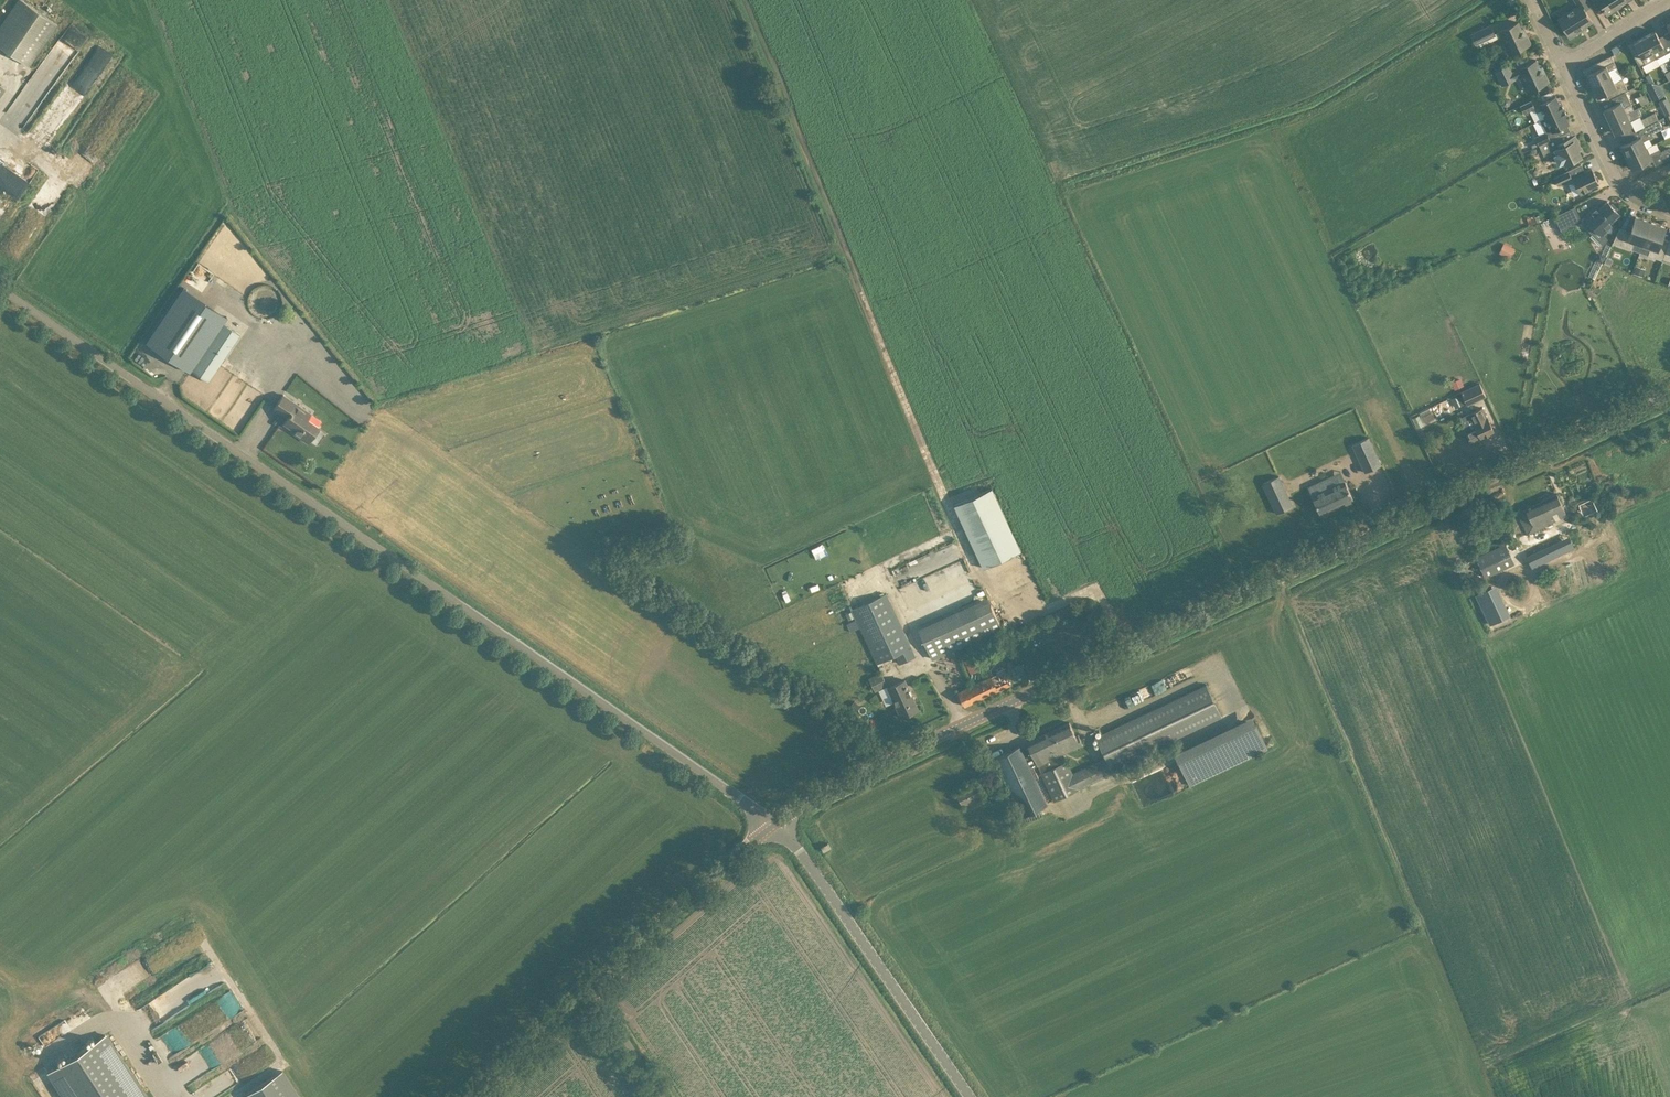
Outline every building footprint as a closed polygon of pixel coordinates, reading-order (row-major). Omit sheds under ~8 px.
[(53,24),(18,0),(14,0),(0,22),(0,47),(26,65),(53,24)] [(1558,18),(1570,37),(1579,32),(1580,29),(1592,21),(1585,9),(1591,5),(1588,0),(1574,0),(1577,4),(1576,7),(1558,18)] [(1620,5),(1619,4),(1625,0),(1598,0),(1607,14),(1620,6),(1619,5),(1620,5)] [(1524,29),(1522,30),(1518,21),(1499,31),(1510,53),(1531,43),(1524,29)] [(1476,44),(1496,34),(1491,24),(1471,34),(1476,44)] [(1655,30),(1645,36),(1657,58),(1667,53),(1663,46),(1664,46),(1655,30)] [(1656,58),(1657,58),(1645,36),(1634,42),(1639,50),(1633,54),(1640,66),(1656,58)] [(87,66),(86,65),(79,77),(92,85),(109,60),(96,52),(87,66)] [(1593,85),(1611,76),(1609,70),(1617,66),(1611,55),(1595,63),(1598,69),(1586,74),(1590,83),(1591,82),(1593,85)] [(1542,67),(1541,66),(1540,67),(1536,59),(1517,68),(1517,70),(1512,72),(1509,64),(1495,70),(1502,85),(1516,79),(1515,77),(1520,75),(1528,91),(1549,81),(1542,67)] [(1645,76),(1648,81),(1655,83),(1650,73),(1645,76)] [(1611,76),(1593,85),(1594,87),(1592,88),(1596,97),(1608,91),(1611,98),(1628,90),(1622,78),(1614,82),(1611,76)] [(1655,98),(1665,94),(1661,85),(1660,85),(1655,83),(1648,81),(1647,81),(1655,98)] [(1561,103),(1561,102),(1560,103),(1556,95),(1553,96),(1543,101),(1540,95),(1520,105),(1524,113),(1529,110),(1535,108),(1537,111),(1542,109),(1545,117),(1565,108),(1562,102),(1561,103)] [(1506,98),(1504,99),(1503,102),(1504,105),(1507,106),(1510,105),(1511,102),(1509,99),(1506,98)] [(1607,122),(1634,109),(1631,103),(1624,106),(1621,100),(1604,109),(1607,115),(1604,116),(1607,122)] [(1536,136),(1536,137),(1539,144),(1560,134),(1557,128),(1566,124),(1567,124),(1569,123),(1566,115),(1567,114),(1567,113),(1565,108),(1545,117),(1549,125),(1544,127),(1546,131),(1541,134),(1536,136)] [(1637,115),(1634,109),(1607,122),(1609,128),(1612,126),(1615,132),(1632,124),(1630,119),(1637,115)] [(1645,126),(1659,119),(1655,112),(1641,119),(1645,126)] [(1635,131),(1638,137),(1621,145),(1623,149),(1622,150),(1625,157),(1647,147),(1652,144),(1649,138),(1653,135),(1652,133),(1663,128),(1659,119),(1645,126),(1635,131)] [(1581,148),(1575,135),(1563,140),(1560,134),(1539,144),(1544,155),(1555,149),(1561,162),(1564,161),(1565,164),(1569,162),(1571,162),(1572,162),(1575,161),(1576,160),(1577,159),(1578,158),(1582,156),(1579,149),(1581,148)] [(1669,158),(1669,149),(1669,147),(1661,151),(1660,148),(1650,153),(1647,147),(1625,157),(1629,164),(1630,163),(1632,168),(1652,158),(1655,165),(1669,158)] [(16,199),(28,183),(0,162),(0,187),(16,199)] [(1590,186),(1599,182),(1592,168),(1574,177),(1570,169),(1554,176),(1558,185),(1575,182),(1581,193),(1591,188),(1590,186)] [(1611,220),(1619,212),(1616,209),(1617,207),(1613,203),(1611,203),(1607,200),(1600,207),(1597,204),(1585,216),(1597,228),(1593,232),(1602,242),(1606,238),(1603,234),(1614,223),(1611,220)] [(1554,215),(1555,216),(1561,230),(1562,230),(1562,229),(1581,220),(1575,206),(1575,205),(1554,215)] [(1537,221),(1535,216),(1534,214),(1527,218),(1530,224),(1537,221)] [(1635,240),(1643,243),(1651,221),(1636,216),(1631,231),(1620,227),(1613,242),(1632,249),(1635,240)] [(1666,227),(1651,221),(1643,243),(1651,246),(1648,254),(1663,260),(1663,258),(1669,240),(1662,237),(1666,227)] [(1538,238),(1542,250),(1554,246),(1550,234),(1538,238)] [(1513,247),(1504,243),(1500,251),(1509,255),(1513,247)] [(1613,259),(1607,256),(1604,262),(1610,265),(1613,259)] [(1636,265),(1633,273),(1643,276),(1645,268),(1636,265)] [(190,371),(221,323),(229,312),(183,280),(145,338),(190,371)] [(1505,298),(1497,302),(1501,311),(1509,307),(1505,298)] [(221,323),(190,371),(207,382),(238,334),(221,323)] [(1461,391),(1461,392),(1467,405),(1486,396),(1480,382),(1461,391)] [(1465,403),(1461,393),(1451,398),(1456,408),(1465,403)] [(310,413),(283,394),(275,405),(274,407),(287,417),(284,422),(300,433),(298,435),(308,442),(319,426),(307,418),(310,413)] [(1483,406),(1469,413),(1476,426),(1465,432),(1471,443),(1481,438),(1495,431),(1483,406)] [(1381,464),(1368,436),(1352,444),(1365,472),(1381,464)] [(1293,505),(1278,475),(1262,483),(1276,513),(1293,505)] [(1328,487),(1337,506),(1353,498),(1345,480),(1328,487)] [(1337,506),(1328,487),(1312,495),(1321,514),(1337,506)] [(1518,512),(1522,522),(1528,534),(1567,515),(1557,493),(1518,512)] [(986,575),(1024,558),(994,494),(956,512),(986,575)] [(1579,504),(1584,516),(1597,511),(1592,499),(1579,504)] [(1565,551),(1559,540),(1543,548),(1548,559),(1565,551)] [(1605,545),(1610,559),(1618,556),(1613,542),(1605,545)] [(1475,556),(1484,576),(1515,563),(1506,543),(1475,556)] [(876,663),(877,663),(880,669),(885,667),(882,661),(895,655),(899,664),(916,656),(887,593),(851,609),(876,663)] [(932,659),(1001,627),(1002,627),(987,596),(918,628),(932,659)] [(978,654),(966,659),(972,672),(984,666),(978,654)] [(1011,683),(1007,673),(1004,668),(958,690),(965,705),(1011,683)] [(881,672),(869,677),(875,691),(887,685),(881,672)] [(1177,675),(1160,679),(1162,687),(1179,683),(1177,675)] [(919,708),(914,698),(905,679),(888,687),(898,706),(902,716),(919,708)] [(1106,757),(1094,763),(1073,772),(1067,761),(1066,761),(1064,756),(1065,756),(1063,753),(1084,744),(1082,742),(1079,734),(1076,735),(1070,722),(1027,742),(1032,753),(1026,756),(1020,745),(996,756),(1023,815),(1048,803),(1036,778),(1039,777),(1034,766),(1038,764),(1055,800),(1114,772),(1112,769),(1176,738),(1222,716),(1206,683),(1096,736),(1106,757)] [(861,706),(855,700),(850,706),(856,712),(861,706)] [(1268,747),(1253,714),(1175,751),(1190,784),(1268,747)] [(821,846),(824,851),(831,847),(828,842),(821,846)] [(48,1071),(65,1096),(146,1096),(105,1034),(48,1071)] [(243,1089),(247,1096),(299,1096),(284,1068),(243,1089)]
